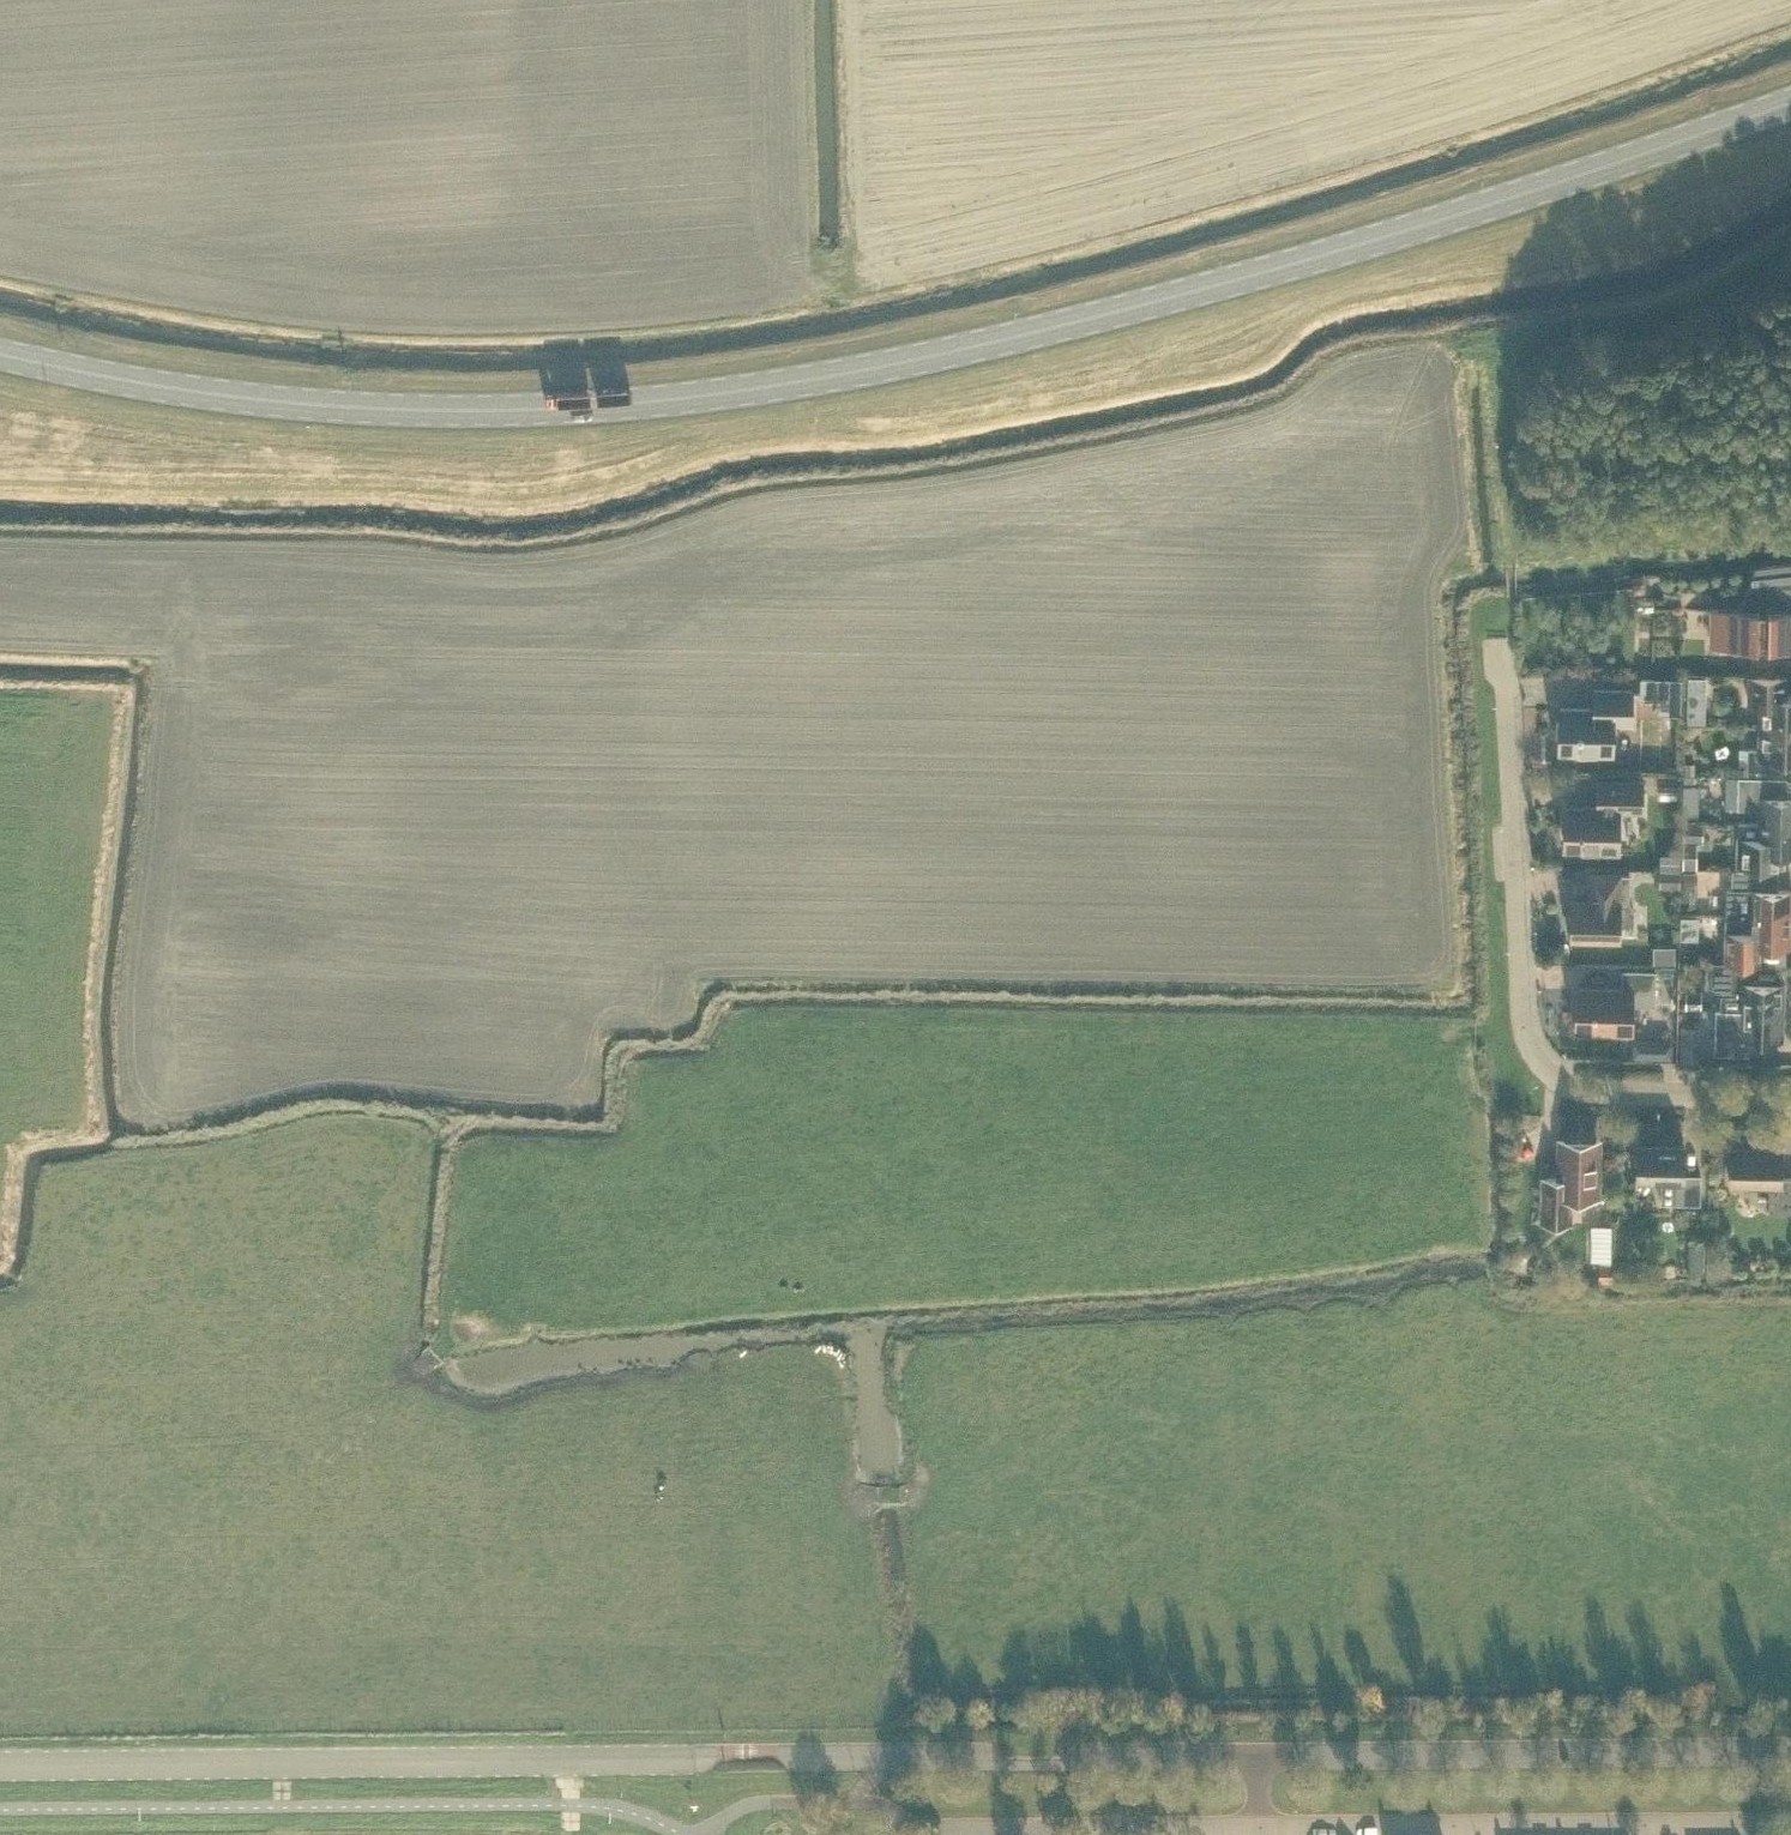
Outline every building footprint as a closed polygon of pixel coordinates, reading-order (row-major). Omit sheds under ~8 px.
[(1757,559),(1749,582),(1781,578),(1779,557),(1757,559)] [(1781,578),(1749,582),(1740,611),(1711,610),(1711,646),(1790,647),(1790,577),(1781,578)] [(1701,692),(1701,676),(1687,676),(1687,692),(1701,692)] [(1749,676),(1749,704),(1761,704),(1760,726),(1790,727),(1790,695),(1779,695),(1780,676),(1749,676)] [(1681,715),(1681,678),(1640,677),(1639,700),(1659,700),(1658,714),(1681,715)] [(1559,752),(1579,752),(1578,755),(1593,755),(1593,752),(1612,753),(1613,722),(1631,722),(1632,690),(1595,690),(1594,709),(1560,708),(1560,723),(1557,723),(1557,737),(1560,737),(1559,752)] [(1790,758),(1790,727),(1760,726),(1760,748),(1748,748),(1747,776),(1778,777),(1778,758),(1790,758)] [(1720,775),(1746,775),(1746,760),(1739,760),(1739,765),(1720,765),(1720,775)] [(1682,775),(1694,775),(1694,762),(1682,762),(1682,775)] [(1785,796),(1785,777),(1778,777),(1747,776),(1738,776),(1737,808),(1759,809),(1758,823),(1790,824),(1790,796),(1785,796)] [(1679,798),(1680,777),(1657,777),(1656,798),(1679,798)] [(1566,807),(1565,847),(1583,848),(1583,851),(1618,852),(1618,809),(1642,810),(1642,781),(1599,780),(1598,807),(1566,807)] [(1681,842),(1698,842),(1698,822),(1681,823),(1681,842)] [(1790,851),(1790,824),(1758,823),(1738,823),(1737,865),(1772,866),(1773,851),(1790,851)] [(1679,888),(1679,870),(1659,870),(1659,887),(1679,888)] [(1732,870),(1732,889),(1726,889),(1726,916),(1790,917),(1790,890),(1777,890),(1778,871),(1732,870)] [(1571,902),(1571,938),(1620,939),(1620,925),(1628,925),(1633,921),(1633,908),(1629,905),(1630,874),(1590,873),(1589,902),(1571,902)] [(1683,895),(1683,913),(1694,913),(1693,894),(1683,895)] [(1790,945),(1790,917),(1726,916),(1725,962),(1781,964),(1785,964),(1786,945),(1790,945)] [(1783,1010),(1784,983),(1780,983),(1781,964),(1725,962),(1712,962),(1711,993),(1720,993),(1720,1009),(1740,1009),(1783,1010)] [(1655,1004),(1655,971),(1622,970),(1622,989),(1577,988),(1576,1031),(1631,1032),(1632,1004),(1655,1004)] [(1687,993),(1686,1009),(1702,1010),(1703,994),(1687,993)] [(1740,1024),(1715,1023),(1714,1053),(1749,1054),(1749,1038),(1782,1038),(1783,1010),(1740,1009),(1740,1024)] [(1695,1049),(1682,1049),(1682,1061),(1695,1061),(1695,1049)] [(1598,1145),(1560,1144),(1559,1178),(1545,1178),(1544,1223),(1568,1224),(1568,1194),(1597,1195),(1598,1145)] [(1700,1203),(1700,1174),(1684,1174),(1684,1147),(1637,1146),(1637,1180),(1675,1181),(1675,1202),(1700,1203)] [(1781,1150),(1731,1149),(1730,1179),(1769,1180),(1769,1211),(1790,1211),(1790,1178),(1781,1178),(1781,1150)] [(1597,1221),(1598,1256),(1617,1255),(1617,1220),(1597,1221)] [(1704,1247),(1690,1247),(1690,1277),(1704,1277),(1704,1247)] [(1613,1262),(1600,1262),(1600,1283),(1613,1283),(1613,1262)]
